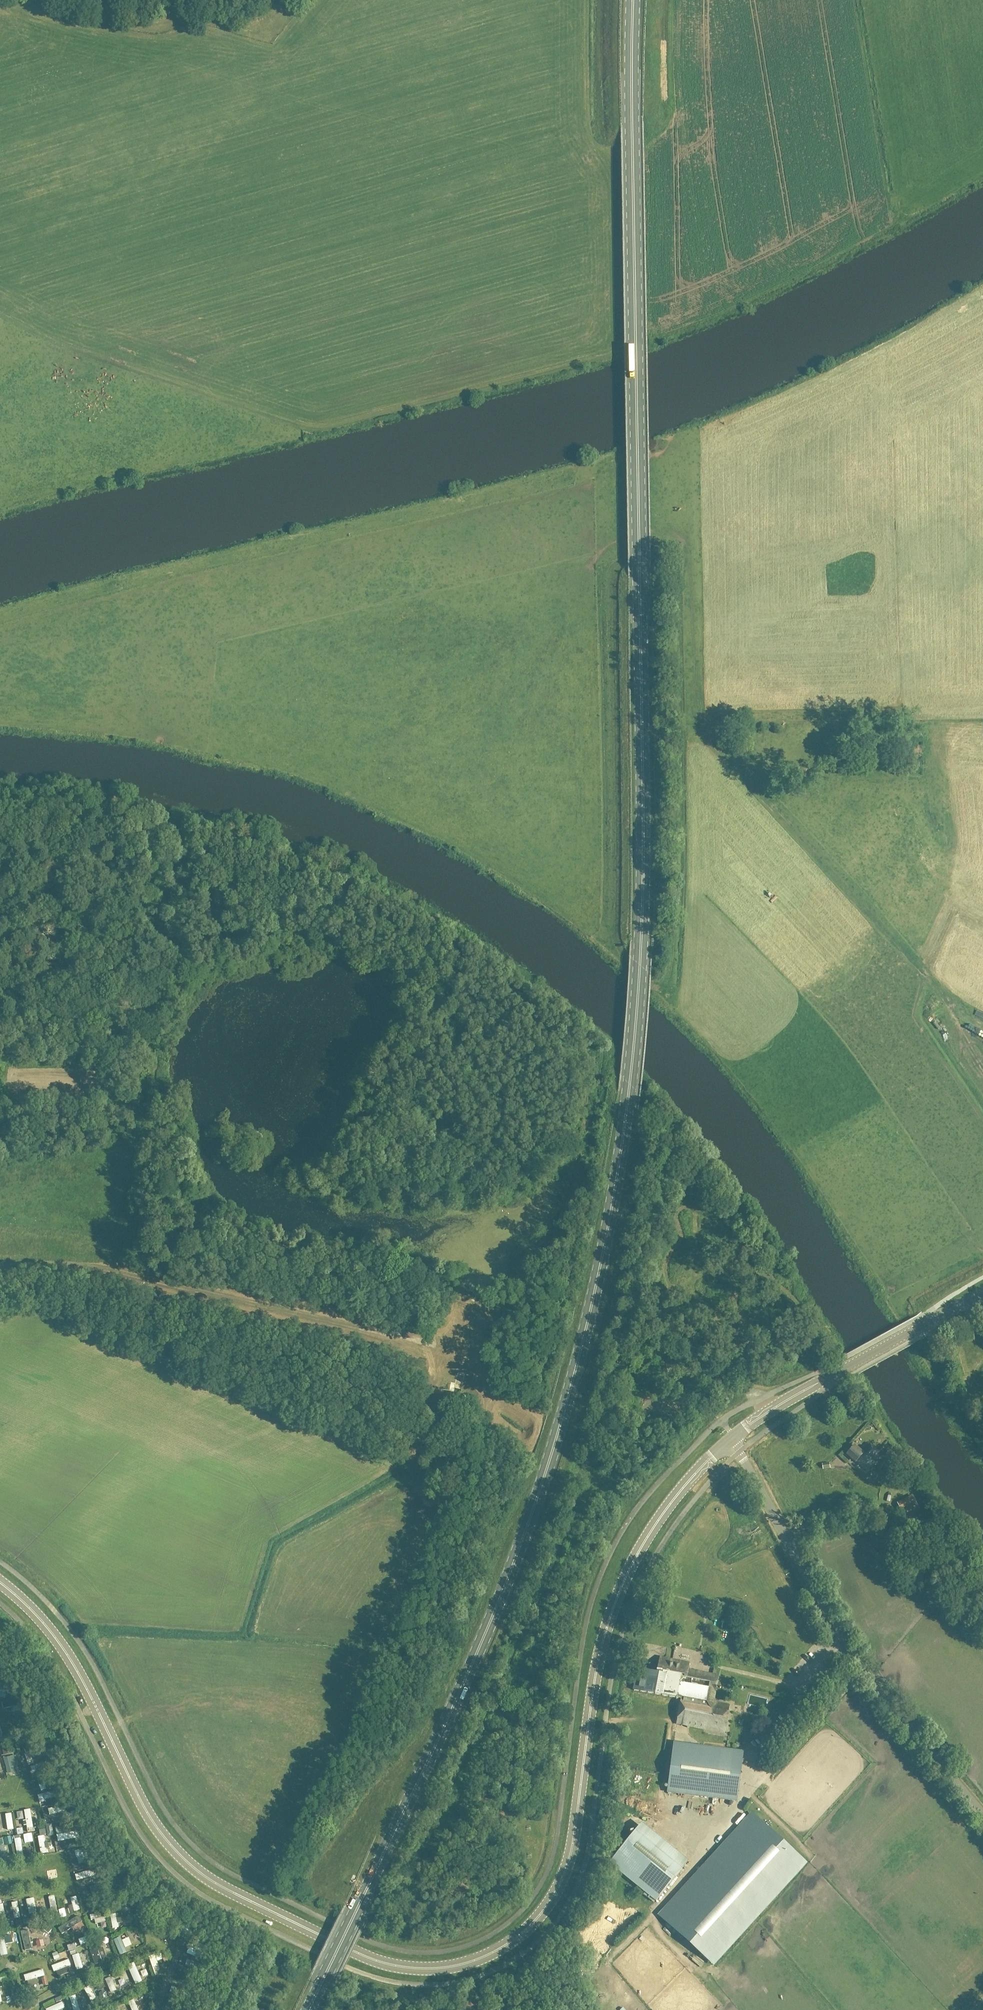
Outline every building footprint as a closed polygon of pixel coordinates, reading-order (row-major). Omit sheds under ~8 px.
[(982,1059),(982,1055),(980,1050),(969,1057),(974,1065),(982,1059)] [(602,1272),(609,1273),(611,1257),(604,1256),(602,1272)] [(878,1451),(870,1445),(863,1453),(854,1446),(848,1455),(856,1462),(857,1462),(868,1472),(879,1457),(876,1454),(878,1451)] [(912,1495),(897,1502),(903,1515),(919,1507),(912,1495)] [(748,1626),(743,1631),(748,1636),(753,1631),(748,1626)] [(677,1723),(726,1733),(731,1705),(709,1701),(713,1675),(687,1670),(689,1662),(659,1656),(658,1665),(657,1671),(656,1676),(637,1672),(634,1689),(677,1697),(675,1705),(681,1707),(677,1723)] [(733,1682),(745,1677),(743,1672),(731,1677),(733,1682)] [(13,1694),(13,1687),(0,1689),(0,1696),(13,1694)] [(3,1746),(8,1745),(4,1727),(0,1728),(0,1736),(3,1746)] [(743,1757),(673,1747),(668,1787),(738,1796),(743,1757)] [(18,1768),(22,1767),(19,1758),(9,1761),(13,1777),(19,1776),(18,1768)] [(55,1798),(48,1801),(50,1809),(57,1807),(55,1798)] [(29,1813),(32,1833),(37,1833),(35,1812),(29,1813)] [(734,1846),(671,1916),(715,1956),(803,1860),(751,1813),(727,1839),(734,1846)] [(10,1817),(12,1832),(18,1831),(16,1816),(10,1817)] [(635,1830),(609,1862),(656,1901),(682,1868),(635,1830)] [(48,1838),(40,1841),(47,1859),(54,1856),(48,1838)] [(67,1848),(76,1845),(74,1839),(65,1841),(67,1848)] [(35,1842),(23,1843),(24,1854),(30,1854),(30,1859),(36,1858),(35,1842)] [(3,1851),(7,1866),(13,1864),(9,1849),(3,1851)] [(79,1877),(81,1883),(96,1879),(95,1872),(79,1877)] [(58,1898),(53,1899),(57,1913),(62,1911),(58,1898)] [(80,1899),(75,1900),(78,1914),(83,1913),(80,1899)] [(15,1904),(18,1922),(24,1921),(21,1903),(15,1904)] [(106,1914),(94,1918),(98,1928),(110,1924),(106,1914)] [(130,1915),(115,1916),(116,1931),(123,1930),(123,1926),(131,1926),(130,1915)] [(156,1934),(162,1940),(168,1935),(162,1928),(156,1934)] [(47,1947),(47,1940),(39,1941),(40,1948),(47,1947)] [(100,1949),(94,1951),(100,1965),(105,1963),(100,1949)] [(81,1975),(87,1973),(84,1958),(77,1959),(81,1975)] [(57,1967),(60,1977),(76,1971),(73,1961),(57,1967)] [(131,1967),(140,1987),(146,1985),(138,1965),(131,1967)] [(28,1976),(29,1982),(48,1977),(46,1971),(28,1976)] [(112,1986),(115,1996),(121,1994),(117,1984),(112,1986)] [(80,1997),(74,1998),(77,2009),(83,2009),(80,1997)]
